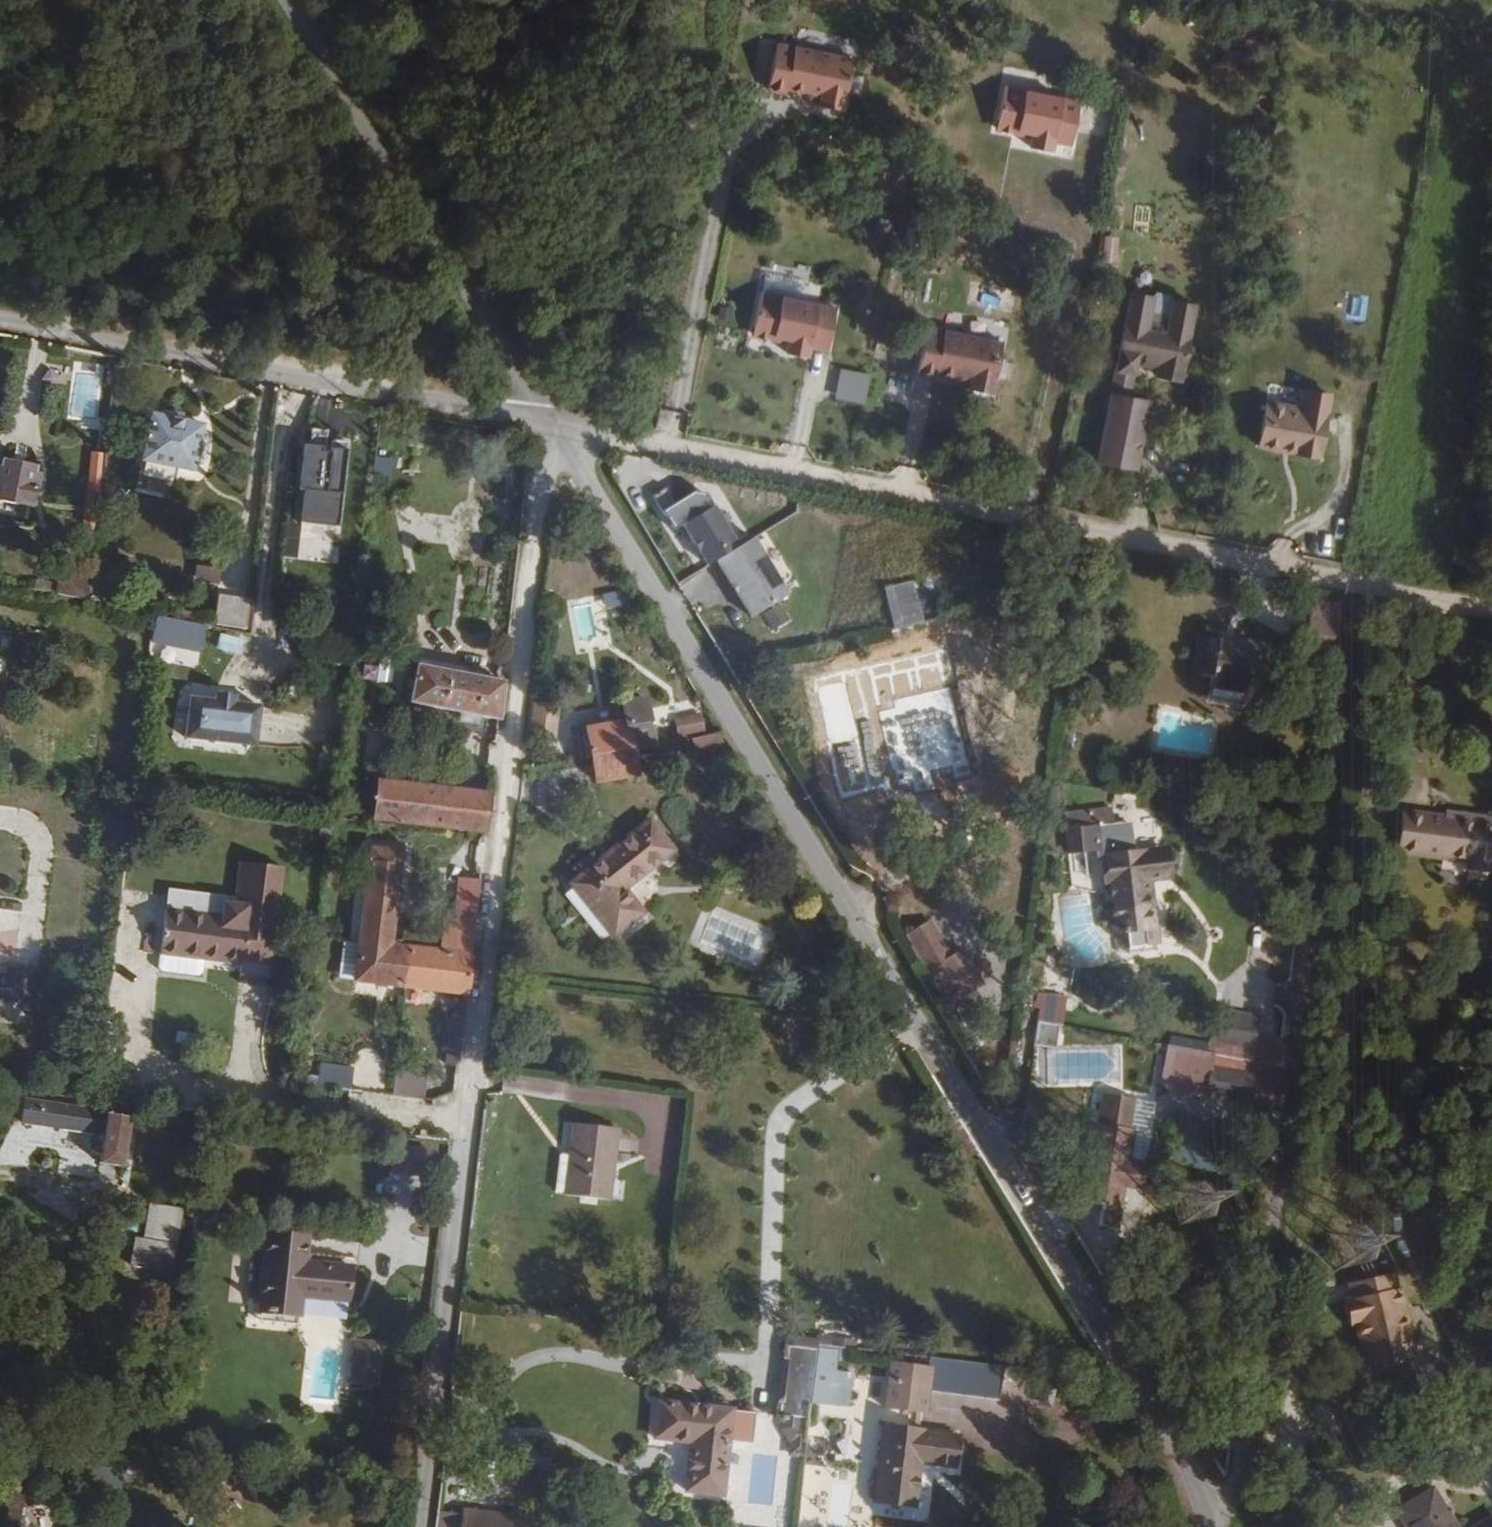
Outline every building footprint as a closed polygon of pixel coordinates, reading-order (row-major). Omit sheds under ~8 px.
[(780,37),(766,85),(846,109),(860,60),(780,37)] [(1072,156),(1085,99),(1009,81),(998,128),(1032,136),(1030,146),(1072,156)] [(1117,261),(1119,235),(1105,234),(1102,259),(1117,261)] [(841,303),(764,290),(756,335),(786,341),(785,348),(832,356),(841,303)] [(1155,376),(1180,380),(1189,330),(1130,319),(1124,348),(1136,351),(1133,365),(1146,367),(1156,369),(1155,376)] [(1002,388),(1007,339),(925,330),(919,378),(1002,388)] [(865,403),(871,373),(842,366),(835,397),(865,403)] [(1145,374),(1155,376),(1156,369),(1146,367),(1145,374)] [(1108,390),(1100,462),(1143,467),(1151,394),(1108,390)] [(1266,401),(1258,447),(1312,456),(1315,457),(1326,395),(1304,391),(1302,407),(1266,401)] [(194,472),(203,427),(151,416),(142,461),(178,469),(194,472)] [(298,519),(340,524),(351,434),(309,429),(298,519)] [(103,488),(107,455),(94,453),(90,486),(103,488)] [(175,481),(178,469),(142,461),(139,474),(175,481)] [(28,507),(31,508),(38,478),(33,476),(35,470),(3,464),(1,471),(0,471),(0,501),(28,507)] [(98,531),(103,488),(90,486),(85,529),(98,531)] [(0,501),(0,514),(25,520),(28,507),(0,501)] [(295,560),(338,562),(340,525),(297,523),(295,560)] [(715,562),(751,619),(787,596),(752,539),(715,562)] [(1086,554),(1085,564),(1102,567),(1104,557),(1086,554)] [(199,565),(198,580),(219,581),(220,566),(199,565)] [(60,580),(58,596),(90,602),(92,586),(60,580)] [(884,589),(894,630),(923,624),(913,583),(884,589)] [(624,590),(602,593),(605,608),(626,605),(624,590)] [(233,630),(249,633),(251,595),(218,592),(217,617),(234,619),(233,630)] [(202,654),(208,625),(154,615),(150,643),(202,654)] [(1334,655),(1338,623),(1309,619),(1305,651),(1334,655)] [(220,632),(215,646),(242,654),(246,639),(220,632)] [(1217,641),(1198,638),(1192,674),(1211,677),(1209,687),(1245,693),(1248,674),(1249,668),(1265,671),(1269,645),(1218,636),(1217,641)] [(947,642),(888,656),(896,688),(913,683),(921,717),(929,715),(936,745),(941,744),(967,737),(974,736),(966,706),(962,707),(947,642)] [(417,666),(409,703),(460,713),(480,717),(498,720),(503,683),(417,666)] [(1265,671),(1249,668),(1248,674),(1264,676),(1265,671)] [(213,689),(213,696),(233,698),(233,691),(213,689)] [(188,696),(184,739),(254,745),(257,702),(232,700),(233,698),(213,696),(213,698),(188,696)] [(591,759),(632,753),(653,748),(646,699),(623,702),(626,723),(586,728),(591,759)] [(551,730),(553,704),(535,702),(532,729),(551,730)] [(478,727),(480,717),(460,713),(458,723),(478,727)] [(671,723),(675,743),(678,742),(691,739),(706,736),(701,716),(671,723)] [(691,739),(693,749),(722,743),(721,733),(706,736),(691,739)] [(971,754),(967,737),(941,744),(945,760),(971,754)] [(691,739),(678,742),(682,756),(694,753),(693,749),(691,739)] [(632,753),(591,759),(595,782),(636,776),(632,753)] [(485,830),(490,795),(380,783),(376,818),(485,830)] [(1079,821),(1112,822),(1113,809),(1079,807),(1079,821)] [(1396,854),(1467,863),(1466,871),(1489,874),(1491,852),(1491,820),(1458,815),(1457,820),(1445,818),(1401,813),(1396,854)] [(581,879),(573,885),(613,935),(641,914),(622,890),(671,851),(650,824),(599,864),(592,855),(574,870),(581,879)] [(1103,857),(1131,853),(1129,835),(1096,839),(1098,857),(1103,857)] [(371,847),(402,850),(402,845),(371,842),(371,847)] [(360,942),(391,946),(402,850),(371,847),(360,942)] [(1170,878),(1166,849),(1103,857),(1112,933),(1122,931),(1125,953),(1159,949),(1150,880),(1170,878)] [(212,856),(205,915),(242,919),(249,861),(212,856)] [(455,921),(474,924),(480,879),(460,876),(455,921)] [(891,912),(914,948),(924,941),(945,976),(968,963),(947,927),(936,934),(914,898),(891,912)] [(242,958),(247,920),(242,919),(205,915),(165,910),(160,955),(158,967),(162,972),(195,976),(200,971),(201,960),(202,954),(242,958)] [(441,951),(471,954),(474,924),(444,921),(441,951)] [(355,982),(360,944),(343,942),(339,979),(355,982)] [(405,988),(410,947),(391,946),(360,942),(360,944),(355,982),(355,983),(405,988)] [(441,951),(410,947),(405,988),(466,996),(471,954),(441,951)] [(242,958),(202,954),(201,960),(241,964),(242,958)] [(15,1024),(26,1015),(29,993),(31,978),(32,973),(0,969),(0,1022),(15,1024)] [(31,978),(29,993),(36,995),(38,979),(31,978)] [(1043,999),(1041,1010),(1075,1015),(1077,1004),(1043,999)] [(1216,1051),(1169,1043),(1161,1090),(1272,1108),(1283,1035),(1261,1031),(1263,1016),(1222,1009),(1216,1051)] [(1039,1012),(1038,1025),(1061,1026),(1062,1014),(1039,1012)] [(318,1086),(351,1090),(353,1068),(321,1065),(318,1086)] [(396,1068),(393,1095),(425,1098),(428,1071),(396,1068)] [(1133,1100),(1102,1094),(1086,1183),(1121,1189),(1121,1187),(1140,1190),(1144,1165),(1128,1162),(1133,1130),(1128,1129),(1133,1100)] [(1150,1141),(1156,1096),(1140,1094),(1135,1139),(1150,1141)] [(101,1133),(103,1105),(23,1100),(21,1129),(101,1133)] [(101,1164),(124,1168),(131,1118),(108,1114),(101,1164)] [(565,1196),(609,1201),(611,1182),(618,1129),(573,1124),(569,1159),(565,1196)] [(555,1195),(565,1196),(569,1159),(560,1158),(555,1195)] [(611,1182),(609,1201),(622,1203),(624,1183),(611,1182)] [(173,1275),(185,1209),(148,1202),(136,1268),(173,1275)] [(302,1297),(349,1301),(352,1268),(328,1266),(327,1273),(305,1271),(306,1263),(308,1237),(268,1232),(259,1311),(262,1312),(298,1315),(300,1316),(302,1297)] [(1346,1284),(1349,1298),(1399,1287),(1395,1273),(1346,1284)] [(1360,1343),(1366,1370),(1415,1358),(1399,1287),(1349,1298),(1356,1326),(1360,1324),(1364,1341),(1360,1343)] [(298,1315),(262,1312),(261,1319),(297,1323),(298,1315)] [(1360,1324),(1356,1326),(1360,1343),(1364,1341),(1360,1324)] [(351,1338),(350,1384),(382,1385),(383,1339),(351,1338)] [(848,1348),(818,1344),(817,1355),(847,1358),(848,1348)] [(809,1419),(817,1349),(786,1345),(777,1415),(781,1416),(809,1419)] [(917,1414),(927,1415),(932,1385),(886,1379),(882,1409),(917,1414)] [(686,1491),(722,1496),(732,1410),(659,1402),(655,1438),(692,1442),(686,1491)] [(927,1415),(917,1414),(915,1431),(925,1432),(927,1415)] [(805,1452),(809,1419),(781,1416),(780,1430),(788,1444),(787,1457),(805,1452)] [(955,1468),(959,1437),(925,1432),(915,1431),(882,1426),(872,1501),(916,1507),(921,1463),(955,1468)] [(8,1517),(22,1518),(26,1477),(27,1473),(14,1471),(8,1517)] [(1406,1526),(1456,1526),(1433,1489),(1397,1511),(1406,1526)] [(435,1526),(510,1526),(511,1515),(461,1510),(461,1515),(436,1512),(435,1526)] [(853,1514),(825,1514),(825,1526),(853,1526),(853,1514)] [(1473,1526),(1491,1526),(1491,1516),(1473,1526)]
